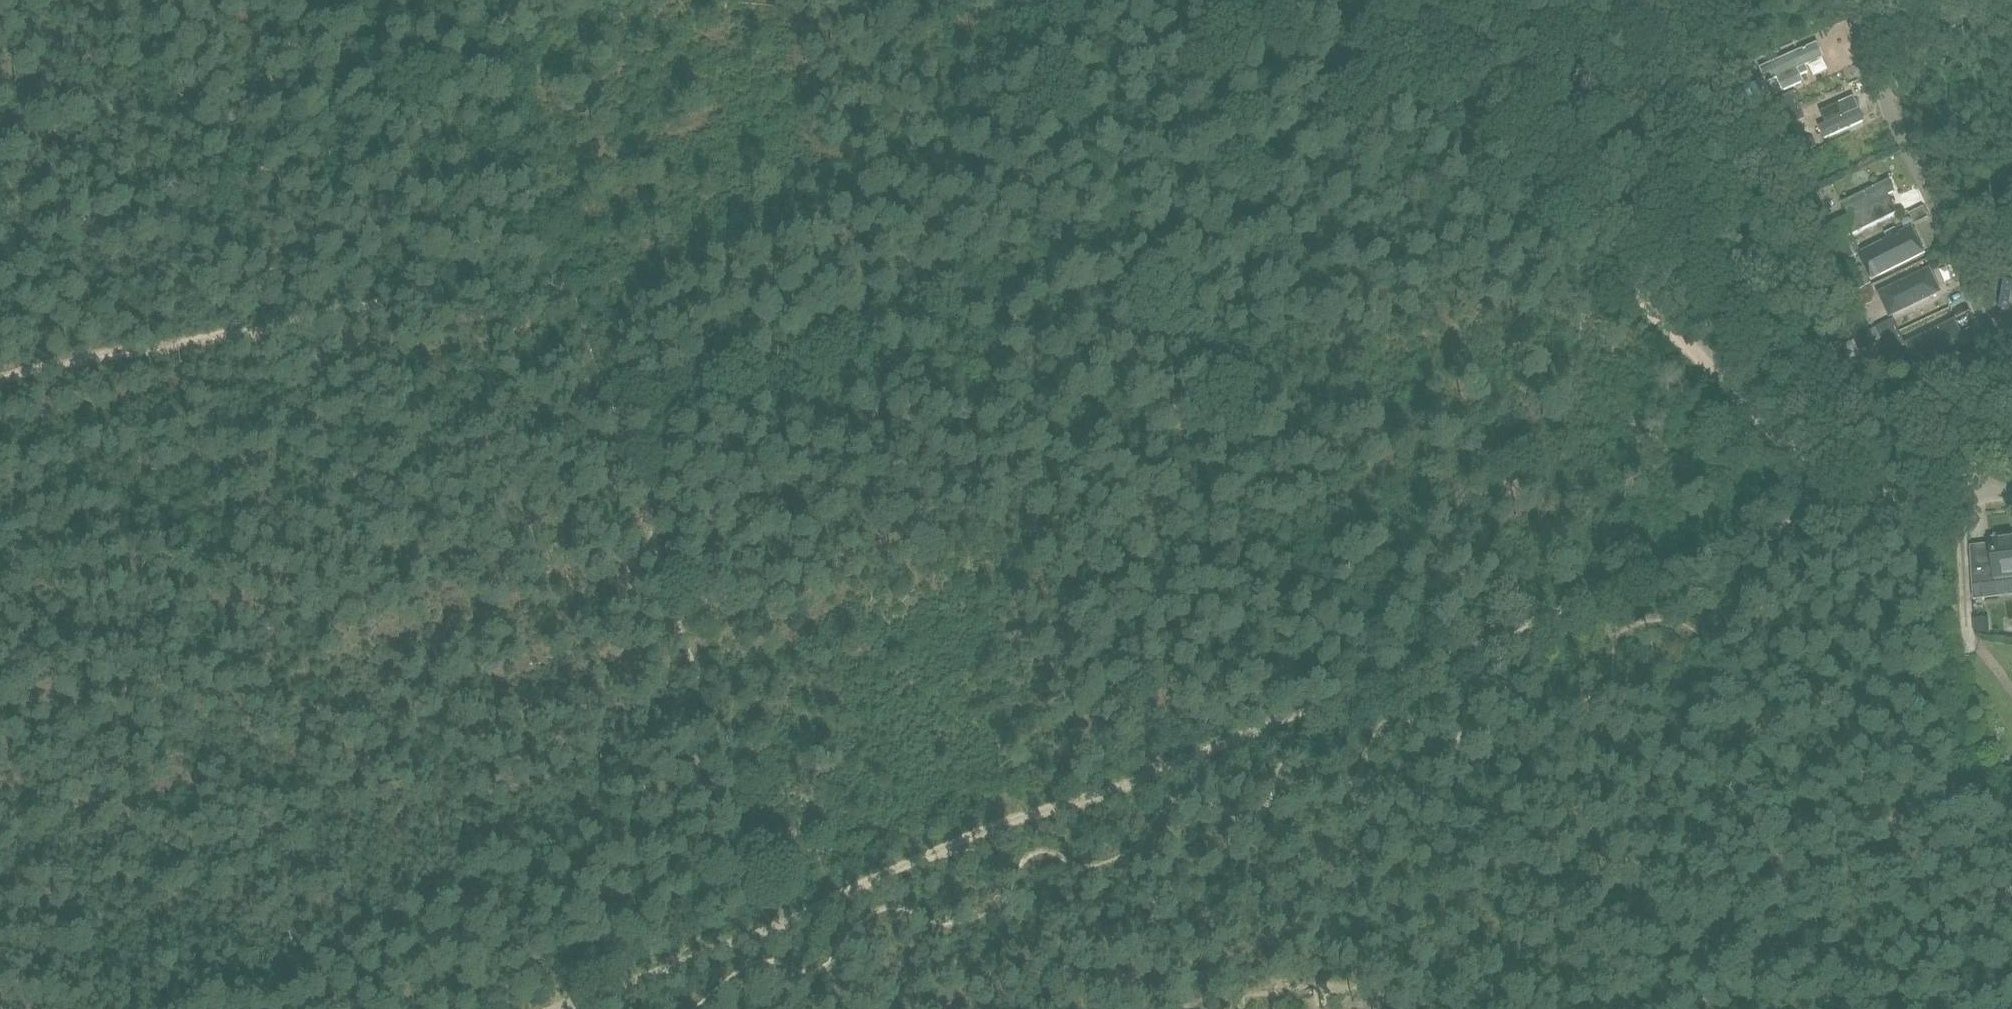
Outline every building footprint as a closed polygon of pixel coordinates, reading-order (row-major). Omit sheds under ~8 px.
[(1817,43),(1766,65),(1774,83),(1825,61),(1817,43)] [(1754,118),(1772,110),(1759,80),(1741,88),(1754,118)] [(1786,126),(1805,117),(1793,90),(1775,99),(1786,126)] [(1856,97),(1810,112),(1818,137),(1864,123),(1856,97)] [(1842,202),(1848,216),(1834,222),(1841,238),(1895,213),(1882,184),(1842,202)] [(1907,222),(1858,247),(1864,258),(1874,253),(1880,264),(1918,245),(1907,222)] [(1928,271),(1878,296),(1889,317),(1939,293),(1928,271)] [(1875,326),(1889,353),(1906,343),(1893,317),(1875,326)] [(1864,322),(1848,331),(1861,354),(1877,345),(1864,322)] [(1955,326),(1909,349),(1918,368),(1965,345),(1955,326)] [(2011,534),(2010,532),(1993,534),(1993,537),(1988,537),(1991,563),(1971,565),(1973,600),(2000,597),(1998,584),(2011,583),(2011,534)]
